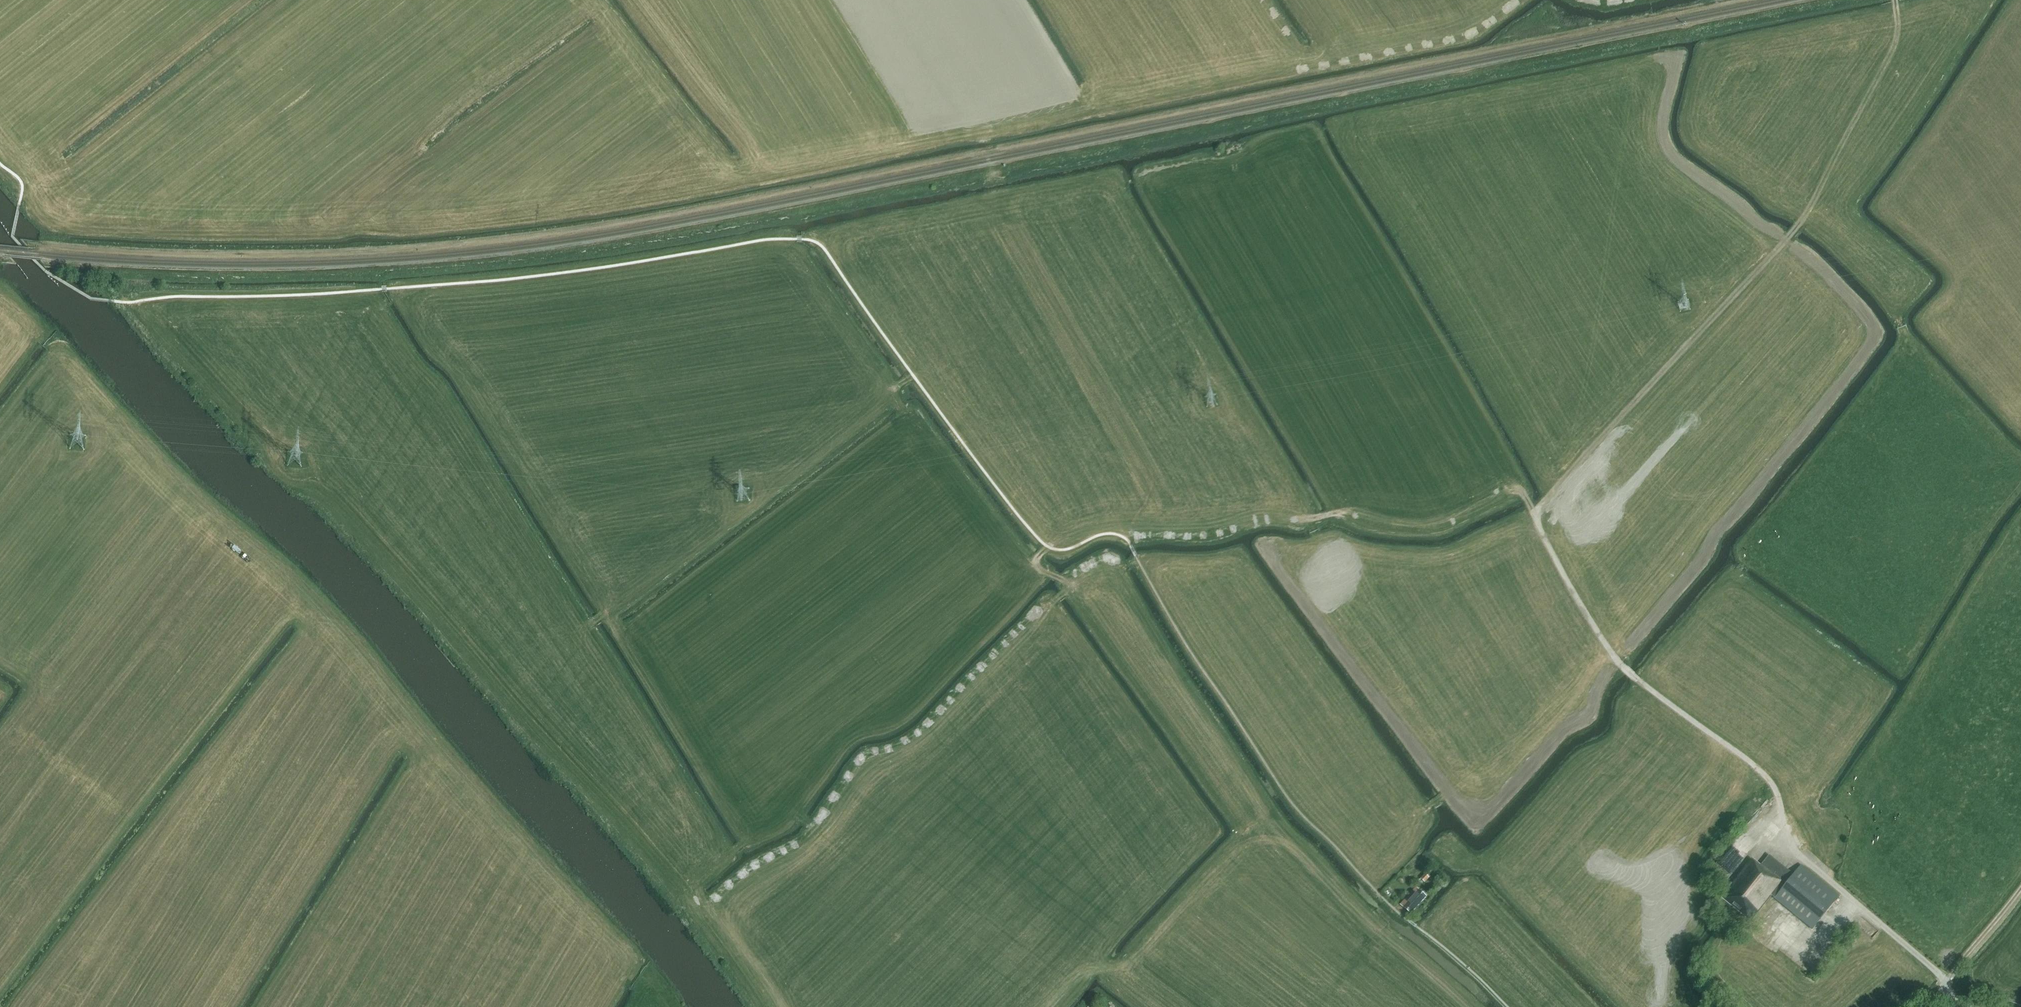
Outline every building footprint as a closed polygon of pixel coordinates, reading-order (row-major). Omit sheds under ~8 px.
[(1812,929),(1838,897),(1800,866),(1793,874),(1769,855),(1760,866),(1751,859),(1731,884),(1732,885),(1722,899),(1750,922),(1771,896),(1812,929)] [(1425,882),(1430,878),(1426,873),(1421,878),(1425,882)] [(1411,913),(1426,897),(1416,887),(1401,904),(1411,913)] [(1776,938),(1789,947),(1797,936),(1784,927),(1776,938)] [(1772,939),(1769,942),(1777,949),(1780,945),(1772,939)]
